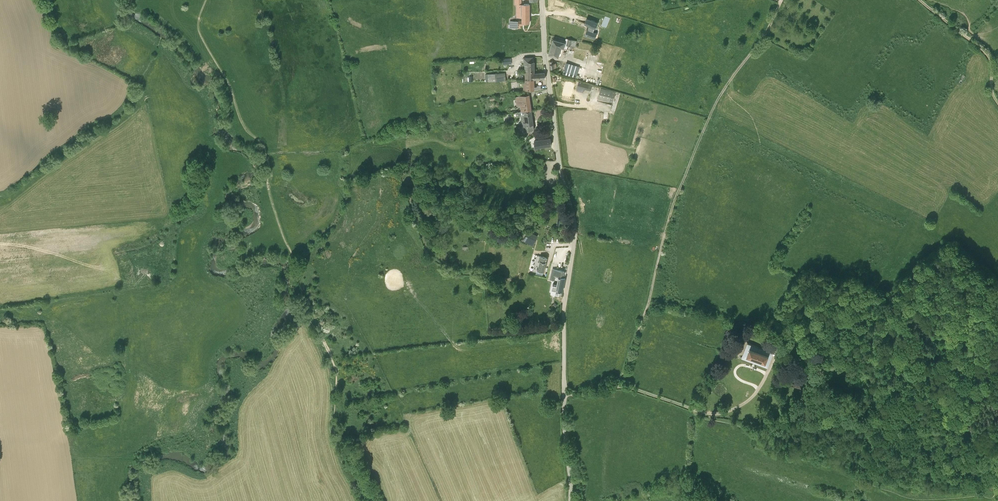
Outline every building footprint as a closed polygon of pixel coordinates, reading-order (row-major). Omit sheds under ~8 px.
[(518,4),(518,0),(513,0),(513,17),(522,17),(522,21),(508,21),(508,28),(521,28),(521,25),(523,25),(523,23),(524,23),(529,23),(529,4),(518,4)] [(603,25),(607,27),(611,18),(606,16),(603,25)] [(588,18),(586,24),(589,25),(588,30),(587,29),(585,35),(595,38),(597,32),(593,31),(595,27),(596,28),(598,22),(588,18)] [(577,41),(571,40),(566,38),(565,42),(553,39),(549,54),(554,55),(559,56),(562,48),(564,48),(567,49),(568,45),(575,47),(577,41)] [(525,70),(534,70),(533,57),(524,58),(524,65),(525,65),(525,70)] [(581,79),(585,68),(566,62),(562,74),(581,79)] [(518,71),(518,79),(523,79),(525,79),(534,79),(534,73),(534,70),(525,70),(525,71),(518,71)] [(535,89),(536,89),(541,89),(541,85),(534,86),(534,79),(525,79),(523,79),(523,90),(534,90),(535,89)] [(591,90),(592,85),(579,82),(576,91),(583,92),(584,89),(591,90)] [(616,92),(613,91),(601,88),(598,99),(613,103),(616,92)] [(522,111),(531,110),(529,94),(515,96),(517,106),(520,105),(521,111),(522,111)] [(525,131),(534,129),(531,110),(522,111),(521,111),(516,112),(516,116),(521,116),(522,126),(524,125),(525,131)] [(533,246),(537,236),(527,232),(523,241),(533,246)] [(547,257),(542,256),(537,255),(533,271),(538,272),(543,274),(544,271),(546,262),(546,261),(547,257)] [(558,276),(564,277),(565,271),(553,268),(553,269),(552,268),(550,279),(554,280),(555,276),(558,276)] [(565,277),(564,277),(558,276),(557,285),(554,285),(553,285),(552,289),(563,291),(565,277)] [(741,357),(768,368),(773,352),(747,342),(741,357)] [(803,390),(804,386),(785,381),(784,385),(803,390)]
